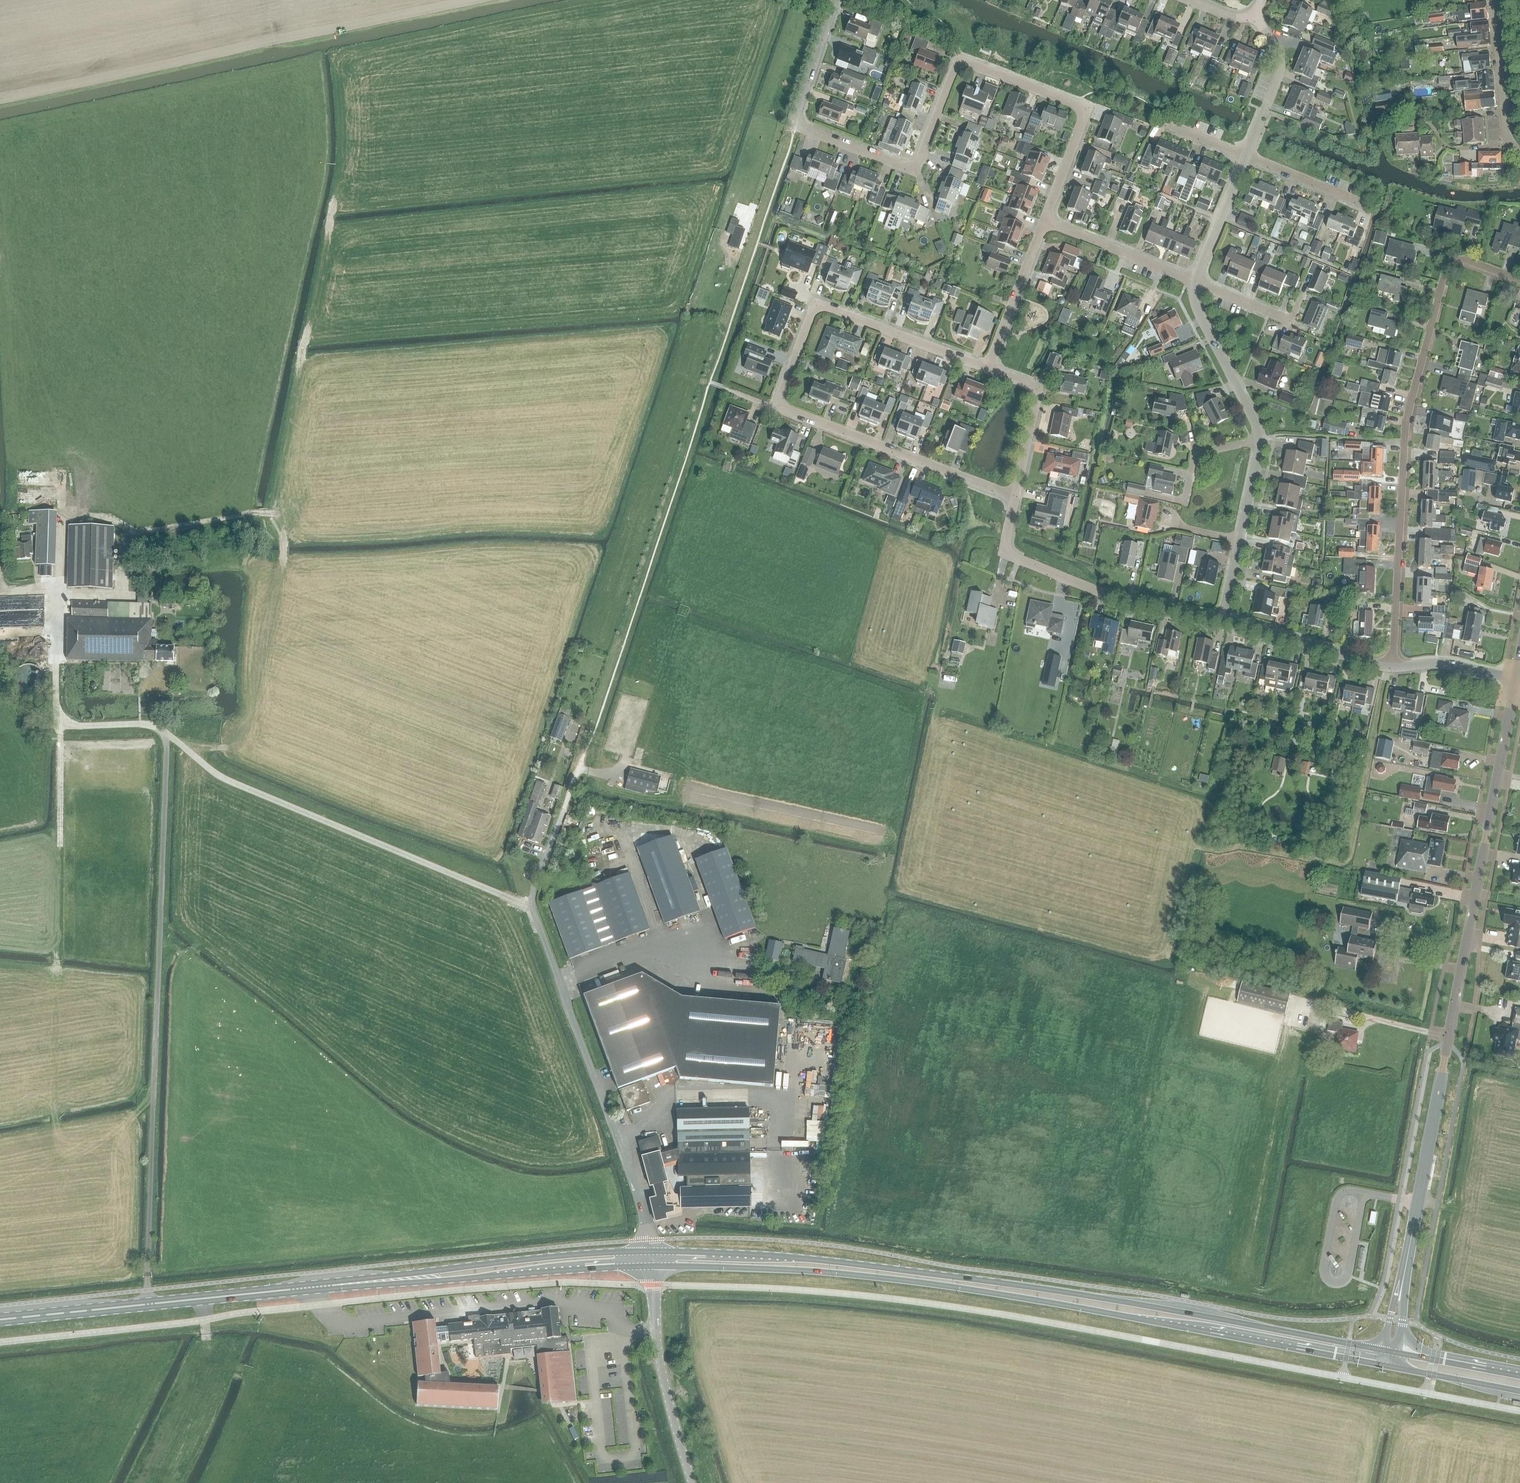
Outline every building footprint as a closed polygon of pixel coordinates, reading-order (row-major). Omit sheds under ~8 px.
[(1066,4),(1068,5),(1073,7),(1070,15),(1076,17),(1079,9),(1081,4),(1076,1),(1076,0),(1067,0),(1066,4)] [(1076,17),(1082,20),(1084,13),(1094,17),(1101,0),(1090,0),(1087,6),(1081,4),(1079,9),(1076,17)] [(1092,23),(1101,27),(1101,28),(1107,30),(1107,29),(1112,17),(1107,14),(1111,4),(1103,0),(1101,0),(1094,17),(1092,23)] [(1487,2),(1467,5),(1468,11),(1459,12),(1452,13),(1452,17),(1458,16),(1459,22),(1471,21),(1488,19),(1487,2)] [(1294,3),(1289,14),(1307,21),(1313,23),(1317,13),(1311,10),(1312,10),(1294,3)] [(1317,12),(1330,17),(1333,10),(1320,4),(1317,12)] [(1118,19),(1113,32),(1123,36),(1125,30),(1133,12),(1123,8),(1118,19)] [(1036,9),(1033,17),(1039,19),(1042,12),(1036,9)] [(1143,17),(1133,12),(1125,30),(1126,30),(1125,33),(1134,37),(1132,41),(1138,44),(1144,30),(1138,28),(1143,17)] [(1430,23),(1443,21),(1442,13),(1429,15),(1430,23)] [(1302,32),(1307,21),(1289,14),(1285,25),(1302,32)] [(1112,17),(1107,29),(1113,32),(1118,19),(1112,17)] [(1153,34),(1163,38),(1169,22),(1160,18),(1157,25),(1151,23),(1146,34),(1152,37),(1153,34)] [(877,38),(882,24),(870,20),(867,26),(850,19),(845,32),(865,40),(867,34),(877,38)] [(1179,26),(1169,22),(1163,38),(1172,42),(1171,45),(1176,47),(1181,36),(1176,33),(1179,26)] [(1456,36),(1456,38),(1490,34),(1490,33),(1488,22),(1466,25),(1466,30),(1463,30),(1463,35),(1456,36)] [(1346,27),(1339,24),(1336,31),(1343,34),(1346,27)] [(1202,49),(1202,50),(1209,34),(1199,30),(1196,37),(1191,34),(1186,46),(1192,48),(1191,51),(1200,54),(1202,49)] [(1219,38),(1209,34),(1202,50),(1212,54),(1210,56),(1216,59),(1221,47),(1216,45),(1219,38)] [(1490,45),(1490,34),(1456,38),(1457,47),(1490,45)] [(1312,44),(1332,53),(1336,45),(1315,36),(1312,44)] [(918,54),(914,65),(934,73),(939,57),(924,52),(928,42),(915,37),(910,51),(918,54)] [(892,43),(889,48),(896,51),(899,45),(892,43)] [(1443,45),(1428,46),(1429,53),(1443,51),(1443,45)] [(872,66),(877,53),(863,47),(861,54),(842,46),(837,59),(858,67),(860,61),(872,66)] [(1240,66),(1247,50),(1237,46),(1234,53),(1229,51),(1224,62),(1229,65),(1229,66),(1238,70),(1240,66)] [(1339,60),(1340,56),(1335,54),(1318,47),(1315,54),(1304,49),(1299,61),(1316,68),(1320,60),(1326,63),(1327,60),(1332,62),(1334,58),(1339,60)] [(1178,53),(1168,49),(1165,56),(1174,60),(1178,53)] [(890,50),(888,56),(893,58),(896,52),(890,50)] [(1257,54),(1247,50),(1240,66),(1249,70),(1248,73),(1254,75),(1259,64),(1253,61),(1257,54)] [(1471,60),(1472,72),(1490,71),(1489,56),(1479,57),(1478,53),(1469,54),(1469,50),(1461,51),(1462,61),(1471,60)] [(1178,54),(1176,59),(1182,62),(1185,57),(1178,54)] [(891,69),(895,59),(888,57),(884,66),(891,69)] [(1401,69),(1409,69),(1409,58),(1401,59),(1401,69)] [(1211,60),(1209,65),(1215,68),(1218,62),(1211,60)] [(1313,76),(1316,68),(1299,61),(1294,73),(1305,78),(1302,84),(1315,89),(1319,78),(1313,76)] [(1218,63),(1213,74),(1219,77),(1224,65),(1218,63)] [(841,78),(833,74),(828,88),(846,95),(848,88),(851,87),(859,91),(864,78),(844,70),(841,78)] [(1344,79),(1353,83),(1356,76),(1347,72),(1344,79)] [(1482,89),(1482,92),(1494,91),(1493,73),(1476,74),(1477,81),(1471,82),(1471,81),(1453,83),(1454,91),(1482,89)] [(926,89),(924,88),(926,82),(909,76),(905,87),(910,89),(907,96),(923,103),(926,94),(924,93),(926,89)] [(1242,82),(1237,96),(1246,100),(1252,86),(1242,82)] [(997,88),(985,84),(981,93),(965,87),(961,98),(963,99),(960,108),(980,116),(986,100),(992,102),(997,88)] [(1294,87),(1290,98),(1307,106),(1312,95),(1294,87)] [(1336,89),(1333,95),(1343,99),(1345,93),(1336,89)] [(1463,91),(1465,111),(1481,109),(1481,108),(1495,107),(1494,93),(1482,94),(1482,92),(1481,93),(1481,91),(1477,91),(1476,90),(1463,91)] [(1319,91),(1316,100),(1329,105),(1333,97),(1319,91)] [(1026,99),(1011,93),(1002,115),(1017,121),(1014,128),(1022,131),(1027,119),(1028,119),(1032,108),(1024,105),(1026,99)] [(902,109),(915,114),(916,115),(918,110),(920,111),(923,103),(907,96),(902,109)] [(1317,119),(1311,116),(1314,108),(1307,106),(1290,98),(1285,109),(1303,117),(1304,117),(1301,123),(1319,131),(1323,121),(1317,118),(1317,119)] [(1376,105),(1377,113),(1398,110),(1397,101),(1393,102),(1392,99),(1375,102),(1376,104),(1376,105)] [(844,115),(847,109),(852,111),(854,107),(837,101),(835,106),(823,102),(818,116),(837,123),(841,114),(844,115)] [(857,106),(855,110),(865,114),(866,110),(857,106)] [(1030,144),(1035,130),(1037,131),(1040,123),(1060,131),(1066,115),(1045,107),(1041,118),(1032,114),(1024,136),(1022,141),(1030,144)] [(1097,138),(1112,144),(1120,123),(1131,127),(1133,120),(1119,114),(1117,121),(1105,116),(1097,138)] [(1463,132),(1483,131),(1482,119),(1462,120),(1463,132)] [(893,133),(909,139),(912,130),(910,129),(912,125),(898,120),(893,133)] [(1348,122),(1349,134),(1358,133),(1356,121),(1348,122)] [(961,133),(957,143),(975,151),(980,140),(977,139),(981,128),(968,123),(964,134),(961,133)] [(1138,134),(1144,137),(1147,129),(1141,127),(1138,134)] [(1484,143),(1483,131),(1463,132),(1464,145),(1484,143)] [(906,147),(909,139),(893,133),(888,146),(902,151),(904,147),(906,147)] [(1024,136),(1016,133),(1013,139),(1021,142),(1022,141),(1024,136)] [(1419,134),(1395,135),(1397,155),(1421,154),(1419,138),(1419,134)] [(1432,137),(1419,138),(1421,154),(1421,158),(1433,157),(1432,137)] [(1162,161),(1162,162),(1169,145),(1159,141),(1153,156),(1145,152),(1140,165),(1147,169),(1149,165),(1159,169),(1162,161)] [(886,151),(888,146),(879,142),(877,147),(886,151)] [(971,161),(975,151),(957,143),(952,154),(955,155),(951,166),(964,171),(968,160),(971,161)] [(1028,157),(1026,163),(1044,171),(1049,159),(1039,155),(1041,150),(1025,144),(1020,155),(1028,157)] [(1179,149),(1169,145),(1162,162),(1167,164),(1163,175),(1168,177),(1172,166),(1179,149)] [(1185,179),(1186,180),(1192,166),(1185,163),(1189,153),(1179,149),(1172,166),(1182,170),(1179,177),(1180,177),(1185,179)] [(818,172),(825,155),(815,152),(813,159),(808,157),(806,161),(800,158),(795,171),(807,175),(809,169),(818,172)] [(1088,152),(1084,162),(1102,169),(1104,163),(1109,165),(1111,161),(1088,152)] [(1477,178),(1477,170),(1501,170),(1501,153),(1479,153),(1479,164),(1460,164),(1460,177),(1471,176),(1471,178),(1477,178)] [(1128,159),(1115,154),(1112,162),(1125,167),(1123,171),(1127,173),(1131,163),(1127,161),(1128,159)] [(834,159),(825,155),(818,172),(827,176),(823,188),(834,192),(841,174),(835,172),(837,168),(832,166),(834,159)] [(1205,184),(1206,180),(1213,163),(1203,159),(1199,169),(1192,166),(1186,180),(1184,184),(1178,199),(1186,202),(1192,188),(1195,180),(1205,184)] [(1100,175),(1102,169),(1084,162),(1080,173),(1103,182),(1105,177),(1100,175)] [(1040,182),(1044,171),(1026,163),(1021,174),(1012,171),(1009,176),(1028,184),(1030,178),(1040,182)] [(1223,167),(1213,163),(1206,180),(1217,184),(1223,167)] [(853,186),(862,189),(869,172),(859,168),(857,175),(851,173),(850,177),(844,175),(838,191),(850,195),(853,186)] [(944,177),(939,188),(958,195),(962,185),(960,184),(964,173),(950,168),(946,178),(944,177)] [(868,202),(879,206),(885,191),(879,189),(881,184),(876,182),(878,175),(869,172),(862,189),(871,193),(868,202)] [(1131,182),(1134,176),(1128,173),(1125,179),(1131,182)] [(1026,189),(1028,184),(1009,176),(1007,182),(1017,186),(1013,197),(1032,204),(1036,193),(1026,189)] [(978,177),(976,184),(982,186),(985,180),(978,177)] [(1095,180),(1093,186),(1105,191),(1108,185),(1095,180)] [(1253,198),(1262,201),(1268,186),(1260,182),(1258,187),(1253,185),(1249,195),(1247,195),(1244,202),(1250,205),(1253,198)] [(1103,197),(1105,191),(1093,186),(1090,192),(1103,197)] [(1277,189),(1268,186),(1262,201),(1270,204),(1269,206),(1271,212),(1273,212),(1274,210),(1279,212),(1285,198),(1275,194),(1277,189)] [(1122,187),(1117,198),(1131,204),(1135,193),(1122,187)] [(939,188),(935,199),(938,200),(934,211),(947,216),(951,205),(954,206),(958,195),(939,188)] [(1074,188),(1070,199),(1088,206),(1090,200),(1096,202),(1097,197),(1074,188)] [(899,227),(909,200),(898,196),(897,199),(887,195),(882,208),(892,212),(891,216),(889,215),(884,227),(893,231),(894,228),(898,230),(899,227)] [(986,203),(989,197),(982,195),(980,201),(986,203)] [(1160,211),(1165,199),(1157,196),(1152,208),(1160,211)] [(1027,215),(1032,204),(1013,197),(1009,208),(1003,206),(1001,212),(1015,217),(1017,212),(1027,215)] [(1210,203),(1199,198),(1195,206),(1206,211),(1210,203)] [(1297,203),(1292,201),(1291,203),(1286,200),(1280,215),(1285,216),(1284,218),(1290,221),(1293,214),(1301,217),(1307,201),(1299,198),(1297,203)] [(800,199),(794,215),(802,217),(807,202),(800,199)] [(1086,212),(1088,206),(1070,199),(1066,209),(1076,213),(1073,220),(1086,226),(1091,213),(1086,212)] [(920,204),(909,200),(899,227),(903,229),(902,230),(905,231),(909,229),(910,227),(909,226),(910,222),(913,223),(914,220),(924,224),(929,211),(919,207),(920,204)] [(1307,201),(1301,217),(1309,221),(1307,226),(1318,231),(1324,216),(1318,214),(1319,212),(1314,210),(1316,205),(1307,201)] [(1441,207),(1439,216),(1435,229),(1459,235),(1463,221),(1480,225),(1484,213),(1468,209),(1467,212),(1465,211),(1466,208),(1457,206),(1456,211),(1441,207)] [(1141,213),(1141,212),(1133,209),(1128,208),(1119,231),(1131,235),(1132,232),(1133,232),(1141,213)] [(1013,223),(1015,217),(1001,212),(999,211),(995,222),(1002,225),(1000,231),(1019,238),(1023,226),(1013,223)] [(1326,228),(1340,233),(1346,217),(1337,214),(1336,219),(1331,217),(1326,228)] [(1192,225),(1198,228),(1202,219),(1196,216),(1192,225)] [(817,225),(823,223),(820,217),(815,219),(817,225)] [(1237,224),(1249,230),(1252,223),(1240,217),(1237,224)] [(1355,221),(1346,217),(1340,233),(1348,236),(1345,243),(1358,248),(1364,231),(1357,228),(1357,227),(1353,226),(1355,221)] [(1155,245),(1167,250),(1173,233),(1165,230),(1168,221),(1163,219),(1160,228),(1162,229),(1155,245)] [(1144,241),(1155,245),(1162,229),(1160,228),(1154,225),(1155,221),(1152,220),(1144,241)] [(1494,240),(1492,249),(1494,250),(1493,251),(1494,254),(1497,255),(1499,253),(1499,251),(1506,253),(1509,242),(1515,244),(1518,234),(1519,235),(1519,225),(1514,223),(1513,226),(1504,224),(1501,234),(1497,233),(1494,240)] [(740,227),(733,224),(731,232),(732,233),(728,244),(734,246),(740,227)] [(1239,229),(1233,227),(1231,233),(1237,235),(1239,229)] [(1186,228),(1182,237),(1185,238),(1178,255),(1189,259),(1196,242),(1187,239),(1191,230),(1186,228)] [(1273,229),(1271,236),(1276,238),(1279,232),(1273,229)] [(1376,230),(1373,242),(1384,245),(1387,234),(1376,230)] [(1003,251),(1005,245),(1014,249),(1019,238),(1000,231),(997,237),(992,235),(988,245),(1003,251)] [(1167,250),(1178,255),(1185,238),(1182,237),(1173,233),(1167,250)] [(950,244),(960,247),(963,237),(954,234),(950,244)] [(1396,264),(1404,267),(1412,269),(1417,253),(1400,249),(1402,243),(1390,239),(1386,255),(1397,259),(1396,264)] [(940,252),(947,250),(944,240),(937,242),(940,252)] [(1315,241),(1310,252),(1318,256),(1323,244),(1315,241)] [(814,252),(790,243),(788,249),(790,250),(787,259),(784,258),(781,267),(789,270),(791,264),(800,268),(799,270),(806,273),(814,252)] [(1005,275),(1010,261),(995,256),(997,249),(984,244),(981,251),(990,254),(985,267),(1005,275)] [(1050,253),(1046,264),(1065,271),(1067,265),(1072,267),(1079,250),(1065,244),(1060,257),(1050,253)] [(1308,254),(1310,248),(1305,246),(1302,252),(1308,254)] [(1262,247),(1258,256),(1263,258),(1266,249),(1262,247)] [(1325,248),(1321,258),(1328,261),(1332,251),(1325,248)] [(1227,275),(1237,279),(1245,260),(1240,258),(1243,251),(1238,249),(1237,251),(1231,249),(1224,266),(1230,268),(1227,275)] [(1258,287),(1268,292),(1276,272),(1266,268),(1268,264),(1271,257),(1266,254),(1262,262),(1258,274),(1263,276),(1258,287)] [(1245,260),(1237,279),(1247,283),(1252,271),(1258,274),(1262,262),(1258,260),(1258,258),(1253,256),(1250,262),(1245,260)] [(1304,257),(1300,267),(1307,270),(1311,260),(1304,257)] [(829,287),(834,290),(843,268),(836,266),(837,262),(827,258),(822,272),(828,274),(824,283),(829,287)] [(855,285),(861,271),(852,267),(853,264),(845,262),(843,268),(834,290),(840,291),(846,291),(849,283),(855,285)] [(1308,289),(1320,294),(1328,276),(1321,273),(1323,267),(1312,262),(1308,274),(1314,276),(1308,289)] [(1353,266),(1346,263),(1344,268),(1355,273),(1356,269),(1352,267),(1353,266)] [(1062,277),(1065,271),(1046,264),(1042,274),(1052,278),(1049,283),(1064,289),(1067,279),(1062,277)] [(1286,277),(1276,272),(1268,292),(1279,296),(1283,284),(1295,289),(1299,277),(1288,273),(1286,277)] [(1347,276),(1340,273),(1337,280),(1345,283),(1347,276)] [(870,303),(875,306),(884,284),(877,281),(878,277),(868,274),(863,288),(869,290),(865,299),(870,303)] [(1395,295),(1393,301),(1403,304),(1407,288),(1393,285),(1395,279),(1381,275),(1377,291),(1395,295)] [(1104,314),(1113,294),(1101,289),(1104,283),(1090,277),(1080,301),(1095,307),(1094,310),(1104,314)] [(1039,281),(1036,291),(1047,296),(1051,286),(1039,281)] [(890,287),(884,284),(875,306),(881,307),(887,307),(891,299),(896,301),(902,286),(892,283),(890,287)] [(944,285),(941,291),(948,294),(951,288),(944,285)] [(1519,291),(1504,285),(1500,295),(1515,300),(1519,291)] [(766,304),(771,291),(761,287),(756,301),(766,304)] [(952,287),(948,296),(957,299),(960,290),(952,287)] [(797,293),(783,288),(780,296),(794,301),(797,293)] [(911,318),(916,321),(924,300),(918,297),(919,293),(909,289),(904,304),(910,306),(906,314),(911,318)] [(1473,324),(1476,315),(1478,305),(1485,307),(1488,296),(1467,290),(1462,311),(1461,311),(1459,321),(1473,324)] [(1135,329),(1142,313),(1136,311),(1140,302),(1124,295),(1116,313),(1126,317),(1124,324),(1135,329)] [(931,302),(924,300),(916,321),(922,323),(928,323),(931,314),(937,316),(943,302),(933,298),(931,302)] [(791,307),(774,300),(765,324),(767,324),(764,332),(778,338),(783,325),(784,325),(791,307)] [(1323,317),(1327,309),(1312,303),(1303,324),(1317,329),(1322,316),(1323,317)] [(1328,303),(1326,308),(1336,312),(1339,307),(1328,303)] [(952,322),(960,325),(956,334),(967,338),(967,337),(977,340),(982,327),(988,329),(993,315),(980,310),(976,319),(964,314),(965,312),(957,309),(952,322)] [(1398,323),(1386,320),(1388,314),(1372,310),(1367,326),(1386,331),(1384,336),(1394,339),(1398,323)] [(1172,329),(1180,325),(1173,311),(1151,321),(1163,345),(1177,338),(1172,329)] [(1135,331),(1123,326),(1120,332),(1132,337),(1135,331)] [(860,341),(827,328),(817,353),(830,358),(835,346),(855,354),(860,341)] [(1498,334),(1487,330),(1484,339),(1495,343),(1498,334)] [(1300,357),(1307,341),(1291,334),(1289,340),(1277,335),(1272,348),(1289,356),(1290,353),(1300,357)] [(1348,335),(1345,345),(1361,349),(1364,339),(1348,335)] [(1460,368),(1459,374),(1470,377),(1478,346),(1461,342),(1459,350),(1463,351),(1458,368),(1460,368)] [(1484,350),(1492,352),(1494,344),(1486,342),(1484,350)] [(1161,344),(1147,349),(1150,357),(1164,352),(1161,344)] [(744,368),(765,376),(771,361),(763,359),(765,352),(748,345),(743,357),(748,359),(744,368)] [(1519,376),(1519,346),(1519,345),(1510,374),(1519,377),(1519,376)] [(888,370),(894,353),(886,350),(878,347),(873,359),(879,361),(877,366),(888,370)] [(1125,361),(1130,355),(1125,351),(1120,358),(1125,361)] [(1367,367),(1379,370),(1397,374),(1402,355),(1384,351),(1381,364),(1369,361),(1367,367)] [(1177,379),(1181,377),(1185,386),(1193,383),(1189,374),(1201,369),(1194,352),(1176,359),(1173,353),(1162,357),(1164,364),(1170,362),(1177,379)] [(902,356),(894,353),(888,370),(898,374),(900,369),(906,371),(911,359),(902,356)] [(1050,354),(1044,369),(1056,373),(1062,359),(1050,354)] [(848,365),(838,361),(835,368),(845,372),(848,365)] [(925,387),(926,384),(932,368),(924,365),(924,364),(916,361),(911,373),(917,376),(915,380),(917,381),(916,383),(925,387)] [(1275,390),(1285,367),(1271,361),(1267,371),(1263,369),(1257,383),(1275,390)] [(1490,366),(1488,375),(1503,379),(1506,370),(1490,366)] [(940,371),(932,368),(926,384),(936,388),(938,383),(944,386),(948,374),(940,370),(940,371)] [(1394,388),(1397,374),(1379,370),(1378,374),(1384,376),(1382,385),(1394,388)] [(1101,371),(1099,379),(1107,381),(1109,373),(1101,371)] [(1480,373),(1478,379),(1486,381),(1487,375),(1480,373)] [(1469,383),(1470,377),(1459,374),(1457,380),(1444,376),(1439,392),(1462,398),(1459,409),(1470,412),(1477,385),(1469,383)] [(1059,392),(1077,396),(1077,394),(1084,395),(1087,380),(1077,378),(1077,377),(1068,375),(1068,376),(1062,375),(1059,392)] [(1501,388),(1503,379),(1488,375),(1485,384),(1501,388)] [(852,377),(848,388),(857,391),(861,381),(852,377)] [(954,396),(965,401),(964,403),(978,408),(985,388),(966,381),(964,387),(958,385),(954,396)] [(1363,381),(1362,386),(1379,390),(1380,384),(1369,381),(1368,383),(1363,381)] [(831,397),(837,399),(841,388),(826,382),(824,388),(814,384),(808,397),(828,405),(831,397)] [(896,384),(893,391),(899,393),(902,386),(896,384)] [(1361,392),(1358,406),(1363,407),(1365,407),(1365,408),(1387,413),(1391,400),(1379,397),(1377,396),(1379,390),(1362,386),(1360,385),(1359,392),(1361,392)] [(868,423),(875,404),(865,400),(868,390),(862,388),(858,400),(864,402),(858,416),(860,417),(859,419),(868,423)] [(1213,425),(1227,418),(1217,398),(1211,401),(1209,391),(1195,395),(1198,409),(1203,406),(1213,425)] [(1282,392),(1279,400),(1292,405),(1295,397),(1282,392)] [(1179,412),(1186,410),(1183,396),(1170,393),(1168,401),(1154,398),(1151,412),(1165,415),(1165,416),(1172,417),(1173,410),(1179,412)] [(1511,413),(1519,415),(1519,394),(1515,393),(1511,413)] [(902,414),(906,404),(908,398),(900,395),(898,401),(900,402),(895,414),(901,416),(896,431),(897,431),(896,434),(905,437),(912,418),(902,414)] [(1487,404),(1488,399),(1482,397),(1479,407),(1484,408),(1485,404),(1487,404)] [(885,408),(875,404),(868,423),(876,426),(877,424),(879,424),(884,410),(890,412),(895,400),(889,398),(885,408)] [(951,403),(943,400),(940,408),(947,411),(951,403)] [(728,438),(748,445),(753,432),(743,428),(748,413),(730,406),(723,425),(732,428),(728,438)] [(1060,415),(1054,413),(1049,435),(1066,439),(1071,417),(1076,418),(1077,411),(1062,407),(1060,415)] [(1363,407),(1361,414),(1362,414),(1367,415),(1364,427),(1364,428),(1383,433),(1387,413),(1365,408),(1365,407),(1363,407)] [(980,418),(985,420),(988,410),(983,408),(980,418)] [(923,422),(912,418),(905,437),(914,440),(915,438),(916,439),(922,424),(928,427),(932,415),(926,412),(923,422)] [(1468,416),(1456,414),(1455,421),(1467,423),(1468,416)] [(1448,439),(1449,433),(1452,433),(1454,420),(1432,416),(1430,430),(1429,436),(1448,439)] [(1317,421),(1310,420),(1308,430),(1315,431),(1317,421)] [(1347,424),(1331,420),(1328,431),(1344,435),(1347,424)] [(1505,438),(1519,441),(1519,426),(1492,420),(1491,424),(1496,425),(1493,440),(1504,443),(1505,438)] [(945,450),(956,454),(958,449),(965,452),(973,430),(960,425),(959,429),(953,427),(951,434),(947,433),(945,439),(943,438),(939,447),(941,448),(940,450),(941,451),(942,448),(945,450)] [(783,431),(782,432),(774,429),(769,442),(777,445),(774,452),(789,458),(786,465),(794,468),(800,454),(792,451),(798,437),(783,431)] [(1156,440),(1155,444),(1146,442),(1144,451),(1153,453),(1153,454),(1168,457),(1171,443),(1175,444),(1177,436),(1157,432),(1155,440),(1156,440)] [(1463,441),(1448,439),(1429,436),(1426,449),(1439,452),(1440,443),(1462,447),(1463,441)] [(1317,439),(1316,447),(1327,447),(1328,439),(1317,439)] [(1361,443),(1345,442),(1345,450),(1360,451),(1361,443)] [(1497,462),(1500,463),(1508,465),(1509,462),(1516,463),(1516,461),(1519,462),(1519,461),(1519,453),(1513,451),(1514,448),(1501,445),(1499,454),(1497,462)] [(807,447),(800,463),(810,467),(817,451),(807,447)] [(1285,462),(1305,466),(1306,460),(1311,461),(1313,450),(1301,448),(1299,454),(1287,451),(1285,462)] [(1362,463),(1382,464),(1383,450),(1373,450),(1373,448),(1362,448),(1362,463)] [(843,458),(823,450),(817,466),(836,473),(843,458)] [(1088,455),(1072,451),(1071,459),(1047,454),(1045,464),(1043,464),(1041,472),(1049,473),(1050,471),(1076,477),(1079,463),(1086,465),(1088,455)] [(1490,459),(1463,454),(1461,464),(1487,470),(1490,459)] [(1295,475),(1294,481),(1306,484),(1307,477),(1303,477),(1305,466),(1285,462),(1283,473),(1295,475)] [(1382,477),(1382,464),(1362,463),(1361,476),(1382,477)] [(1424,463),(1423,476),(1445,477),(1451,477),(1451,472),(1435,472),(1435,464),(1424,463)] [(866,471),(863,480),(872,484),(872,483),(881,486),(880,489),(893,494),(899,479),(891,476),(892,473),(870,464),(867,471),(866,471)] [(1150,465),(1148,473),(1147,477),(1155,479),(1152,490),(1161,492),(1161,493),(1170,495),(1174,476),(1162,473),(1163,468),(1150,465)] [(1464,470),(1462,490),(1474,491),(1476,471),(1464,470)] [(1333,471),(1333,480),(1359,482),(1360,472),(1333,471)] [(1514,490),(1507,489),(1508,486),(1507,485),(1505,484),(1506,477),(1485,473),(1483,483),(1498,486),(1495,500),(1511,503),(1514,490)] [(1445,482),(1445,477),(1423,476),(1423,490),(1434,490),(1434,482),(1445,482)] [(915,482),(906,479),(897,501),(906,504),(915,482)] [(1278,495),(1298,499),(1300,489),(1305,489),(1306,484),(1294,481),(1292,487),(1280,484),(1278,495)] [(941,491),(915,482),(910,495),(919,499),(918,501),(930,506),(928,512),(936,514),(938,509),(943,496),(939,495),(941,491)] [(1145,488),(1128,484),(1125,494),(1143,498),(1145,488)] [(1370,494),(1369,501),(1380,502),(1381,489),(1371,488),(1371,487),(1355,486),(1355,492),(1347,492),(1347,500),(1360,501),(1363,501),(1363,493),(1370,494)] [(1123,502),(1137,505),(1139,497),(1125,494),(1123,502)] [(1032,513),(1030,526),(1042,529),(1043,525),(1056,528),(1059,515),(1063,516),(1067,498),(1049,495),(1046,508),(1036,506),(1035,513),(1032,513)] [(1287,514),(1299,517),(1303,500),(1298,499),(1278,495),(1276,506),(1288,508),(1287,514)] [(893,507),(896,499),(887,496),(884,504),(893,507)] [(1155,520),(1158,504),(1139,499),(1135,516),(1137,516),(1135,527),(1150,530),(1153,520),(1155,520)] [(1357,515),(1357,520),(1369,520),(1369,514),(1380,515),(1380,502),(1369,501),(1363,501),(1360,501),(1359,509),(1360,509),(1359,515),(1357,515)] [(1422,502),(1421,515),(1439,516),(1440,511),(1436,510),(1433,510),(1433,502),(1422,502)] [(54,564),(58,564),(59,509),(31,508),(31,523),(38,523),(38,564),(41,564),(41,575),(54,575),(54,564)] [(1506,521),(1502,520),(1503,516),(1484,512),(1482,523),(1490,525),(1489,529),(1500,532),(1501,528),(1505,529),(1505,527),(1506,526),(1507,522),(1506,522),(1506,521)] [(1273,517),(1271,528),(1291,532),(1294,522),(1298,523),(1299,517),(1287,514),(1281,513),(1280,519),(1273,517)] [(1446,516),(1439,516),(1421,515),(1421,528),(1432,529),(1432,523),(1446,524),(1446,516)] [(927,520),(918,516),(916,521),(925,524),(927,520)] [(1361,532),(1360,539),(1378,540),(1379,527),(1369,526),(1369,520),(1357,520),(1351,519),(1351,524),(1359,525),(1358,531),(1361,532)] [(1088,524),(1083,542),(1091,544),(1095,527),(1088,524)] [(68,525),(66,588),(112,589),(114,527),(68,525)] [(1281,541),(1280,547),(1292,550),(1293,544),(1289,543),(1291,532),(1271,528),(1269,539),(1281,541)] [(1461,528),(1460,534),(1471,537),(1473,531),(1461,528)] [(32,540),(31,540),(30,535),(21,536),(22,541),(16,541),(17,549),(14,549),(15,561),(30,559),(30,555),(33,555),(32,540)] [(1176,535),(1174,544),(1180,545),(1180,547),(1190,549),(1192,538),(1183,536),(1176,535)] [(1501,551),(1500,549),(1502,544),(1482,538),(1479,547),(1485,548),(1484,552),(1498,557),(1499,555),(1500,555),(1501,551)] [(1378,553),(1378,540),(1360,539),(1360,547),(1358,547),(1357,553),(1367,554),(1367,553),(1378,553)] [(1420,540),(1419,553),(1441,555),(1454,555),(1454,546),(1441,546),(1441,549),(1432,548),(1432,541),(1420,540)] [(1214,549),(1226,552),(1228,544),(1216,541),(1214,549)] [(1141,555),(1144,543),(1137,542),(1136,545),(1124,542),(1119,565),(1132,568),(1135,554),(1141,555)] [(1302,551),(1304,544),(1297,543),(1295,549),(1302,551)] [(1185,564),(1188,549),(1174,546),(1172,555),(1161,552),(1158,565),(1160,566),(1157,578),(1173,582),(1177,562),(1185,564)] [(1280,547),(1280,548),(1274,547),(1273,552),(1266,550),(1264,561),(1292,567),(1294,556),(1291,556),(1292,550),(1280,547)] [(1344,558),(1354,558),(1354,549),(1339,549),(1339,557),(1344,558)] [(1213,585),(1218,564),(1206,561),(1208,554),(1197,551),(1197,552),(1191,550),(1188,564),(1194,566),(1200,568),(1197,582),(1213,585)] [(1419,553),(1419,567),(1431,567),(1431,560),(1441,560),(1441,555),(1419,553)] [(1463,571),(1480,576),(1477,588),(1492,591),(1493,584),(1491,583),(1494,571),(1480,568),(1482,559),(1467,555),(1463,571)] [(1359,593),(1373,594),(1373,587),(1374,587),(1375,568),(1366,568),(1367,560),(1353,560),(1354,558),(1344,558),(1344,567),(1358,567),(1357,585),(1359,585),(1359,593)] [(1290,578),(1292,567),(1264,561),(1262,572),(1274,575),(1273,581),(1285,583),(1286,577),(1290,578)] [(1418,579),(1417,592),(1431,593),(1431,592),(1432,588),(1433,588),(1434,580),(1418,579)] [(1461,597),(1462,590),(1452,586),(1450,595),(1461,597)] [(1270,615),(1271,607),(1277,608),(1279,597),(1284,598),(1286,590),(1272,587),(1270,595),(1256,592),(1252,612),(1270,615)] [(1295,590),(1287,588),(1285,598),(1292,600),(1295,590)] [(971,591),(966,613),(979,615),(977,625),(992,628),(996,609),(989,608),(991,598),(981,596),(982,594),(971,591)] [(1436,592),(1431,592),(1431,593),(1417,592),(1417,605),(1432,606),(1433,598),(1436,598),(1436,592)] [(1301,624),(1307,625),(1322,628),(1325,612),(1332,613),(1334,601),(1323,598),(1321,608),(1311,606),(1309,616),(1303,615),(1301,624)] [(169,610),(175,610),(175,601),(160,600),(160,607),(169,608),(169,610)] [(1063,620),(1055,619),(1049,618),(1052,606),(1030,601),(1025,627),(1034,629),(1035,625),(1047,627),(1046,631),(1060,634),(1063,620)] [(174,663),(175,648),(157,647),(157,642),(151,642),(152,604),(72,602),(72,619),(68,618),(67,661),(138,663),(138,661),(156,662),(174,663)] [(1358,636),(1358,637),(1371,637),(1373,612),(1367,612),(1368,605),(1358,604),(1358,611),(1359,611),(1359,622),(1355,622),(1354,623),(1353,635),(1355,636),(1358,636)] [(1469,613),(1466,627),(1480,630),(1483,616),(1478,615),(1479,609),(1470,607),(1469,613)] [(1431,613),(1430,619),(1419,619),(1418,630),(1433,631),(1433,625),(1443,626),(1446,614),(1433,613),(1431,613)] [(1102,651),(1112,653),(1118,623),(1101,619),(1102,616),(1093,615),(1091,628),(1097,630),(1094,641),(1104,643),(1102,651)] [(1150,642),(1153,627),(1131,623),(1130,631),(1122,630),(1119,643),(1132,646),(1133,638),(1150,642)] [(1448,624),(1445,638),(1452,640),(1454,631),(1455,625),(1448,624)] [(1478,645),(1480,630),(1466,627),(1463,626),(1456,625),(1455,625),(1454,631),(1462,632),(1460,641),(1464,641),(1463,642),(1478,645)] [(1180,634),(1168,631),(1165,642),(1159,640),(1156,654),(1167,656),(1178,658),(1179,651),(1176,651),(1180,634)] [(1212,652),(1214,642),(1198,639),(1193,661),(1209,664),(1208,669),(1215,670),(1218,653),(1212,652)] [(953,640),(951,652),(962,654),(965,643),(953,640)] [(1224,677),(1225,673),(1230,674),(1232,668),(1238,670),(1243,650),(1231,647),(1228,658),(1222,656),(1218,676),(1224,677)] [(1254,653),(1243,650),(1238,670),(1245,671),(1244,677),(1255,679),(1258,664),(1252,663),(1254,653)] [(1049,655),(1042,684),(1054,687),(1060,658),(1049,655)] [(1264,658),(1261,670),(1259,679),(1265,680),(1264,684),(1266,687),(1275,688),(1280,665),(1270,663),(1270,659),(1264,658)] [(24,689),(29,690),(35,689),(40,685),(43,680),(43,674),(41,669),(37,665),(32,662),(27,662),(22,664),(18,668),(15,673),(15,678),(17,683),(20,687),(24,689)] [(1291,667),(1280,665),(1275,688),(1287,691),(1293,688),(1295,678),(1298,665),(1291,664),(1291,667)] [(1112,675),(1121,677),(1123,668),(1114,666),(1112,675)] [(1152,667),(1149,679),(1156,681),(1158,669),(1152,667)] [(1302,670),(1300,682),(1298,688),(1300,690),(1308,691),(1307,693),(1315,695),(1319,677),(1308,675),(1309,671),(1302,670)] [(1323,695),(1326,695),(1330,696),(1332,695),(1336,677),(1330,676),(1329,679),(1319,677),(1315,695),(1322,696),(1323,695)] [(1341,682),(1338,694),(1337,700),(1343,701),(1342,702),(1346,703),(1346,705),(1353,707),(1357,689),(1346,687),(1347,683),(1341,682)] [(1367,691),(1357,689),(1353,707),(1360,708),(1361,707),(1365,707),(1365,704),(1371,705),(1375,689),(1368,688),(1367,691)] [(1396,711),(1403,712),(1406,695),(1396,693),(1397,689),(1390,688),(1388,700),(1393,702),(1392,709),(1396,710),(1396,711)] [(1417,697),(1406,695),(1403,712),(1402,719),(1413,721),(1415,712),(1421,713),(1424,695),(1418,693),(1417,697)] [(1466,723),(1468,713),(1452,710),(1453,704),(1439,701),(1438,711),(1449,713),(1447,728),(1457,729),(1457,731),(1466,732),(1468,724),(1466,723)] [(570,719),(558,714),(549,737),(561,742),(570,719)] [(571,719),(567,738),(577,740),(581,721),(571,719)] [(1380,740),(1376,758),(1390,761),(1392,748),(1392,743),(1380,740)] [(1441,759),(1440,767),(1458,770),(1460,757),(1438,753),(1439,746),(1414,741),(1412,753),(1437,758),(1441,759)] [(1108,746),(1107,753),(1113,755),(1115,748),(1108,746)] [(1271,770),(1283,773),(1287,759),(1274,756),(1271,770)] [(1306,760),(1301,771),(1309,775),(1314,764),(1306,760)] [(1377,766),(1376,769),(1378,772),(1381,773),(1384,771),(1385,768),(1382,765),(1379,764),(1377,766)] [(629,768),(625,785),(654,793),(659,776),(629,768)] [(1441,790),(1453,793),(1454,791),(1455,790),(1455,787),(1455,785),(1456,781),(1448,780),(1448,777),(1435,775),(1434,778),(1427,777),(1423,799),(1439,802),(1441,790)] [(517,835),(528,838),(527,840),(538,844),(541,833),(544,834),(550,815),(535,810),(545,783),(536,780),(517,835)] [(1421,788),(1401,784),(1398,797),(1419,801),(1421,788)] [(1427,804),(1415,802),(1413,811),(1425,814),(1427,804)] [(1450,817),(1432,814),(1431,819),(1419,816),(1417,828),(1430,830),(1430,829),(1447,832),(1450,817)] [(672,835),(636,848),(663,923),(699,910),(672,835)] [(1445,843),(1432,840),(1431,844),(1401,838),(1395,867),(1426,873),(1427,865),(1440,867),(1445,843)] [(694,860),(723,939),(754,928),(726,848),(694,860)] [(1513,864),(1512,869),(1514,870),(1512,883),(1517,884),(1517,882),(1519,883),(1519,865),(1513,864)] [(1424,907),(1427,908),(1427,904),(1433,905),(1435,895),(1433,895),(1431,895),(1430,895),(1424,894),(1424,890),(1412,887),(1411,887),(1411,890),(1399,888),(1401,879),(1364,872),(1360,895),(1405,904),(1408,904),(1410,905),(1409,910),(1410,912),(1420,914),(1422,913),(1424,907)] [(594,886),(588,888),(608,944),(614,942),(649,929),(628,873),(593,885),(594,886)] [(581,890),(548,902),(568,958),(602,946),(608,944),(588,888),(581,891),(581,890)] [(1372,913),(1344,907),(1340,924),(1353,926),(1348,949),(1339,947),(1335,964),(1355,968),(1358,958),(1373,961),(1377,942),(1356,938),(1358,928),(1369,930),(1372,913)] [(1503,924),(1511,925),(1507,946),(1519,949),(1519,936),(1519,935),(1519,928),(1519,912),(1506,910),(1503,924)] [(1411,934),(1412,925),(1404,924),(1402,932),(1411,934)] [(793,961),(800,962),(825,968),(822,979),(840,983),(843,969),(840,969),(848,932),(834,929),(827,956),(803,950),(803,948),(796,946),(793,961)] [(768,940),(765,958),(778,960),(781,942),(768,940)] [(1518,981),(1519,973),(1519,953),(1516,952),(1514,963),(1509,962),(1505,979),(1518,981)] [(603,987),(630,977),(626,966),(599,977),(603,987)] [(617,1089),(618,1089),(642,1080),(675,1068),(679,1078),(772,1086),(779,1006),(681,998),(642,974),(582,995),(617,1089)] [(1242,982),(1237,1002),(1286,1014),(1290,994),(1242,982)] [(1516,1008),(1512,1025),(1513,1025),(1516,1025),(1516,1029),(1500,1026),(1499,1030),(1496,1029),(1495,1036),(1498,1037),(1494,1055),(1506,1057),(1505,1058),(1513,1060),(1515,1052),(1514,1051),(1516,1040),(1519,1041),(1519,1009),(1516,1008)] [(1356,1044),(1358,1032),(1342,1029),(1343,1022),(1329,1020),(1327,1031),(1339,1033),(1336,1048),(1347,1050),(1346,1051),(1355,1053),(1357,1044),(1356,1044)] [(642,1081),(618,1090),(626,1110),(649,1101),(642,1081)] [(810,1111),(809,1140),(825,1140),(826,1103),(820,1103),(820,1111),(810,1111)] [(657,1136),(637,1141),(649,1186),(653,1185),(663,1183),(667,1182),(663,1168),(677,1164),(677,1177),(686,1177),(749,1176),(748,1108),(677,1110),(677,1147),(661,1151),(657,1136)] [(798,1169),(820,1170),(820,1160),(798,1159),(798,1169)] [(686,1187),(680,1187),(681,1196),(681,1208),(682,1208),(750,1207),(749,1176),(686,1177),(686,1187)] [(656,1197),(649,1199),(655,1222),(666,1219),(665,1215),(673,1213),(673,1214),(682,1214),(682,1208),(681,1208),(681,1196),(670,1194),(666,1195),(663,1183),(653,1185),(656,1197)] [(435,1318),(411,1320),(417,1375),(424,1375),(425,1382),(419,1382),(418,1405),(497,1409),(498,1385),(450,1383),(449,1371),(440,1371),(437,1341),(441,1340),(441,1342),(446,1341),(446,1340),(449,1340),(449,1342),(461,1341),(482,1339),(483,1342),(474,1343),(476,1357),(484,1357),(510,1354),(510,1349),(536,1346),(542,1404),(575,1401),(570,1351),(569,1351),(567,1337),(560,1337),(557,1307),(541,1309),(541,1311),(488,1316),(488,1314),(484,1315),(485,1317),(479,1317),(480,1321),(448,1324),(448,1326),(436,1328),(435,1318)] [(573,1440),(578,1437),(573,1427),(568,1429),(573,1440)]
